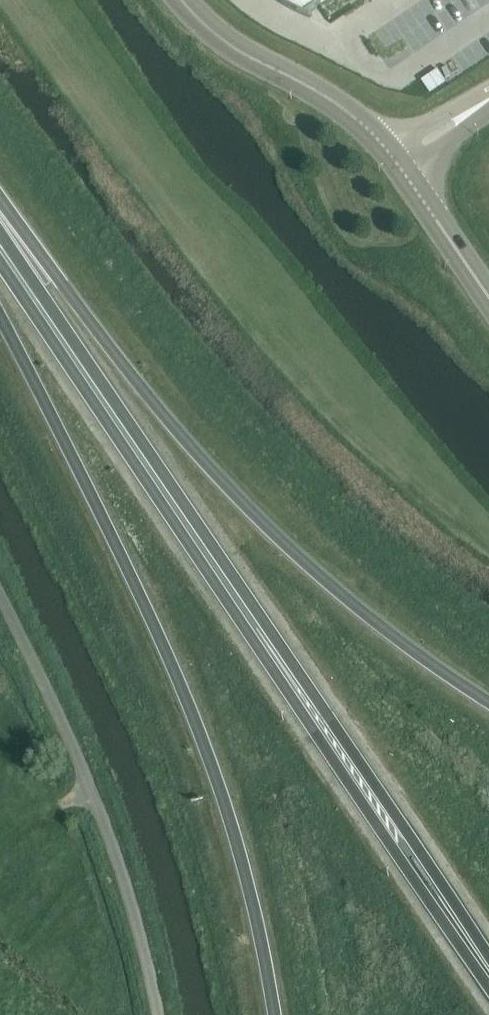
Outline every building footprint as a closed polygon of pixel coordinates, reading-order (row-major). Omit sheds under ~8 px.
[(310,18),(310,15),(308,13),(318,7),(328,0),(284,0),(310,18)]
